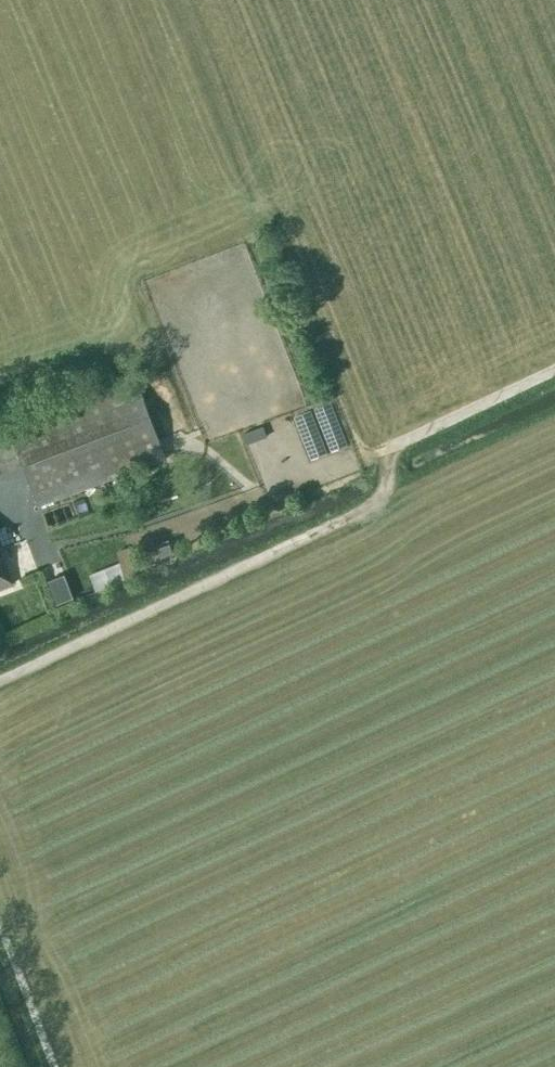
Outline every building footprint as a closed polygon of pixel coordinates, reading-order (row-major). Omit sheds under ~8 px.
[(40,508),(166,462),(136,380),(10,427),(14,439),(0,445),(0,475),(24,466),(40,508)] [(14,586),(0,550),(0,591),(14,586)]
